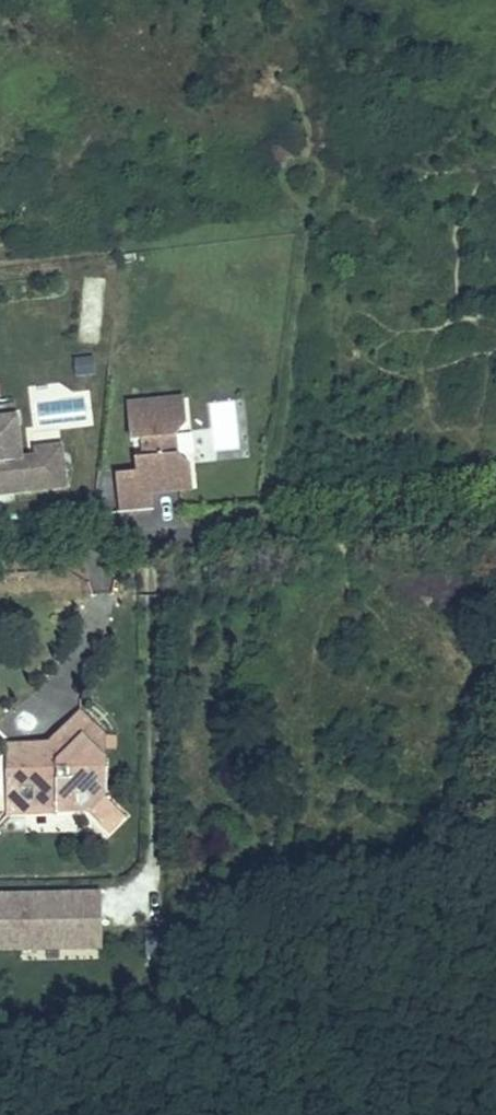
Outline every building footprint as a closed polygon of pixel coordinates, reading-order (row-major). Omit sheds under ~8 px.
[(76,375),(94,373),(93,353),(74,355),(76,375)] [(182,399),(128,404),(131,440),(142,439),(144,459),(136,460),(137,473),(115,475),(118,513),(152,509),(151,493),(190,490),(188,466),(176,456),(175,436),(185,424),(182,399)] [(0,408),(0,494),(3,494),(2,487),(13,485),(14,493),(66,487),(63,462),(37,465),(36,458),(21,459),(15,406),(0,408)] [(61,447),(35,450),(36,458),(37,465),(63,462),(61,447)] [(3,494),(14,493),(13,485),(2,487),(3,494)] [(81,712),(69,723),(105,758),(104,734),(81,712)] [(28,744),(9,744),(10,789),(22,788),(22,795),(27,801),(33,801),(34,813),(87,811),(108,833),(125,815),(106,797),(102,797),(105,794),(105,758),(69,723),(57,736),(70,749),(58,761),(46,762),(28,744)] [(50,743),(28,744),(46,762),(58,761),(70,749),(57,736),(50,743)] [(22,788),(10,789),(11,813),(34,813),(33,801),(27,801),(22,795),(22,788)] [(101,953),(101,889),(0,890),(0,953),(101,953)]
